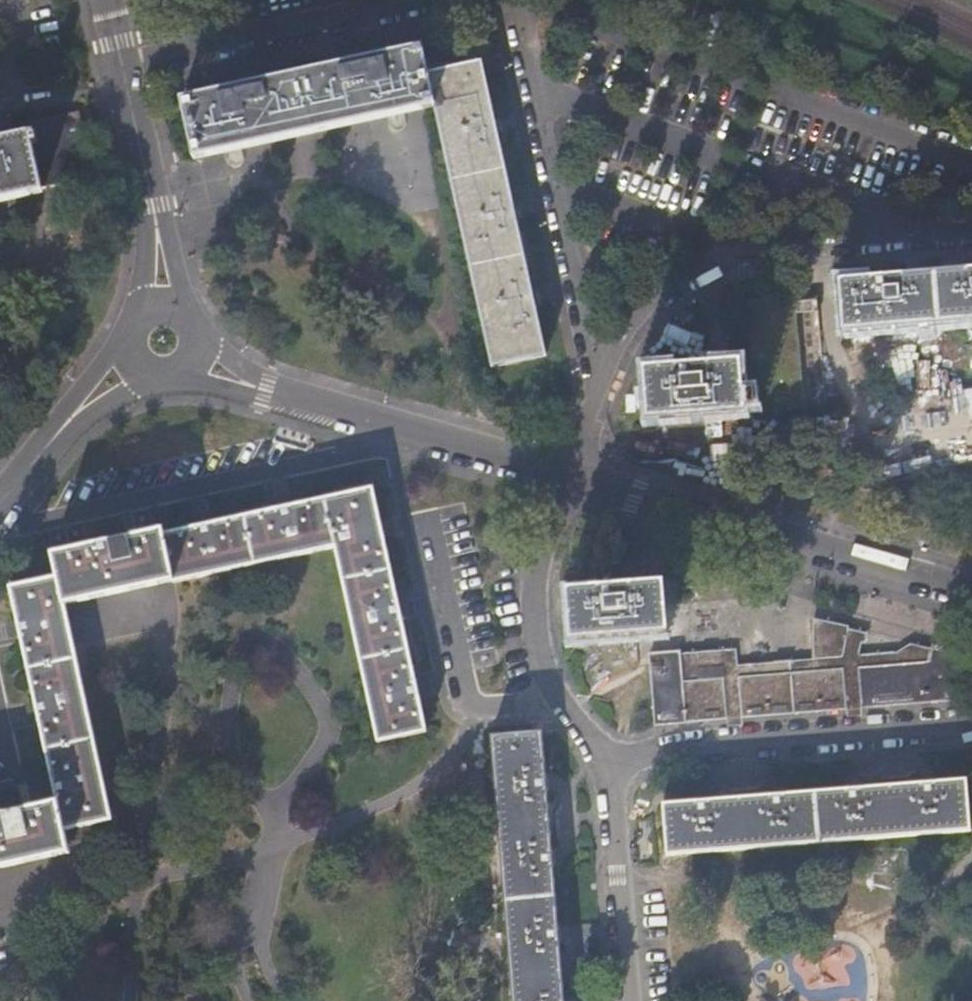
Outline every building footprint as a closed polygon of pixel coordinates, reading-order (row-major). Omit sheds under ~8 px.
[(434,107),(426,73),(420,48),(340,65),(267,81),(181,100),(194,160),(280,141),(351,126),(434,107)] [(468,258),(491,366),(543,354),(520,251),(501,164),(479,62),(426,73),(434,107),(448,172),(468,258)] [(10,127),(12,138),(24,190),(40,187),(92,175),(79,111),(10,127)] [(12,138),(0,141),(0,202),(41,192),(40,187),(24,190),(12,138)] [(947,272),(951,321),(971,319),(971,270),(947,272)] [(843,330),(951,321),(947,272),(839,280),(843,330)] [(794,295),(745,299),(755,410),(803,406),(794,295)] [(648,419),(744,411),(740,361),(644,369),(648,419)] [(373,487),(325,498),(335,549),(345,598),(360,665),(375,739),(425,728),(409,656),(395,588),(373,487)] [(335,549),(325,498),(166,531),(177,577),(178,582),(335,549)] [(177,577),(166,531),(164,525),(55,547),(61,578),(66,600),(177,577)] [(66,600),(61,578),(11,589),(55,801),(61,829),(110,818),(66,600)] [(663,581),(566,588),(570,638),(667,631),(663,581)] [(804,658),(738,663),(736,664),(737,675),(841,666),(855,665),(915,660),(924,660),(928,647),(846,626),(844,636),(859,640),(890,647),(890,651),(856,654),(841,655),(811,657),(811,617),(805,617),(804,658)] [(847,625),(811,617),(811,657),(841,655),(844,636),(846,626),(847,625)] [(859,640),(844,636),(841,655),(856,654),(859,640)] [(890,647),(859,640),(856,654),(890,651),(890,647)] [(928,645),(928,647),(924,660),(915,660),(855,665),(859,705),(971,696),(971,656),(928,645)] [(721,676),(725,716),(741,715),(737,675),(736,664),(734,649),(679,654),(681,679),(721,676)] [(653,722),(686,719),(725,716),(721,676),(681,679),(679,654),(648,656),(653,722)] [(845,706),(859,705),(855,665),(841,666),(845,706)] [(737,675),(741,715),(802,709),(845,706),(841,666),(737,675)] [(540,729),(491,735),(497,813),(546,807),(540,729)] [(964,777),(661,802),(665,851),(968,827),(964,777)] [(55,801),(0,813),(0,869),(66,856),(61,829),(55,801)] [(546,807),(497,813),(502,880),(552,876),(546,807)] [(552,876),(502,880),(508,949),(557,943),(552,876)] [(508,949),(512,1000),(562,1000),(557,943),(508,949)]
